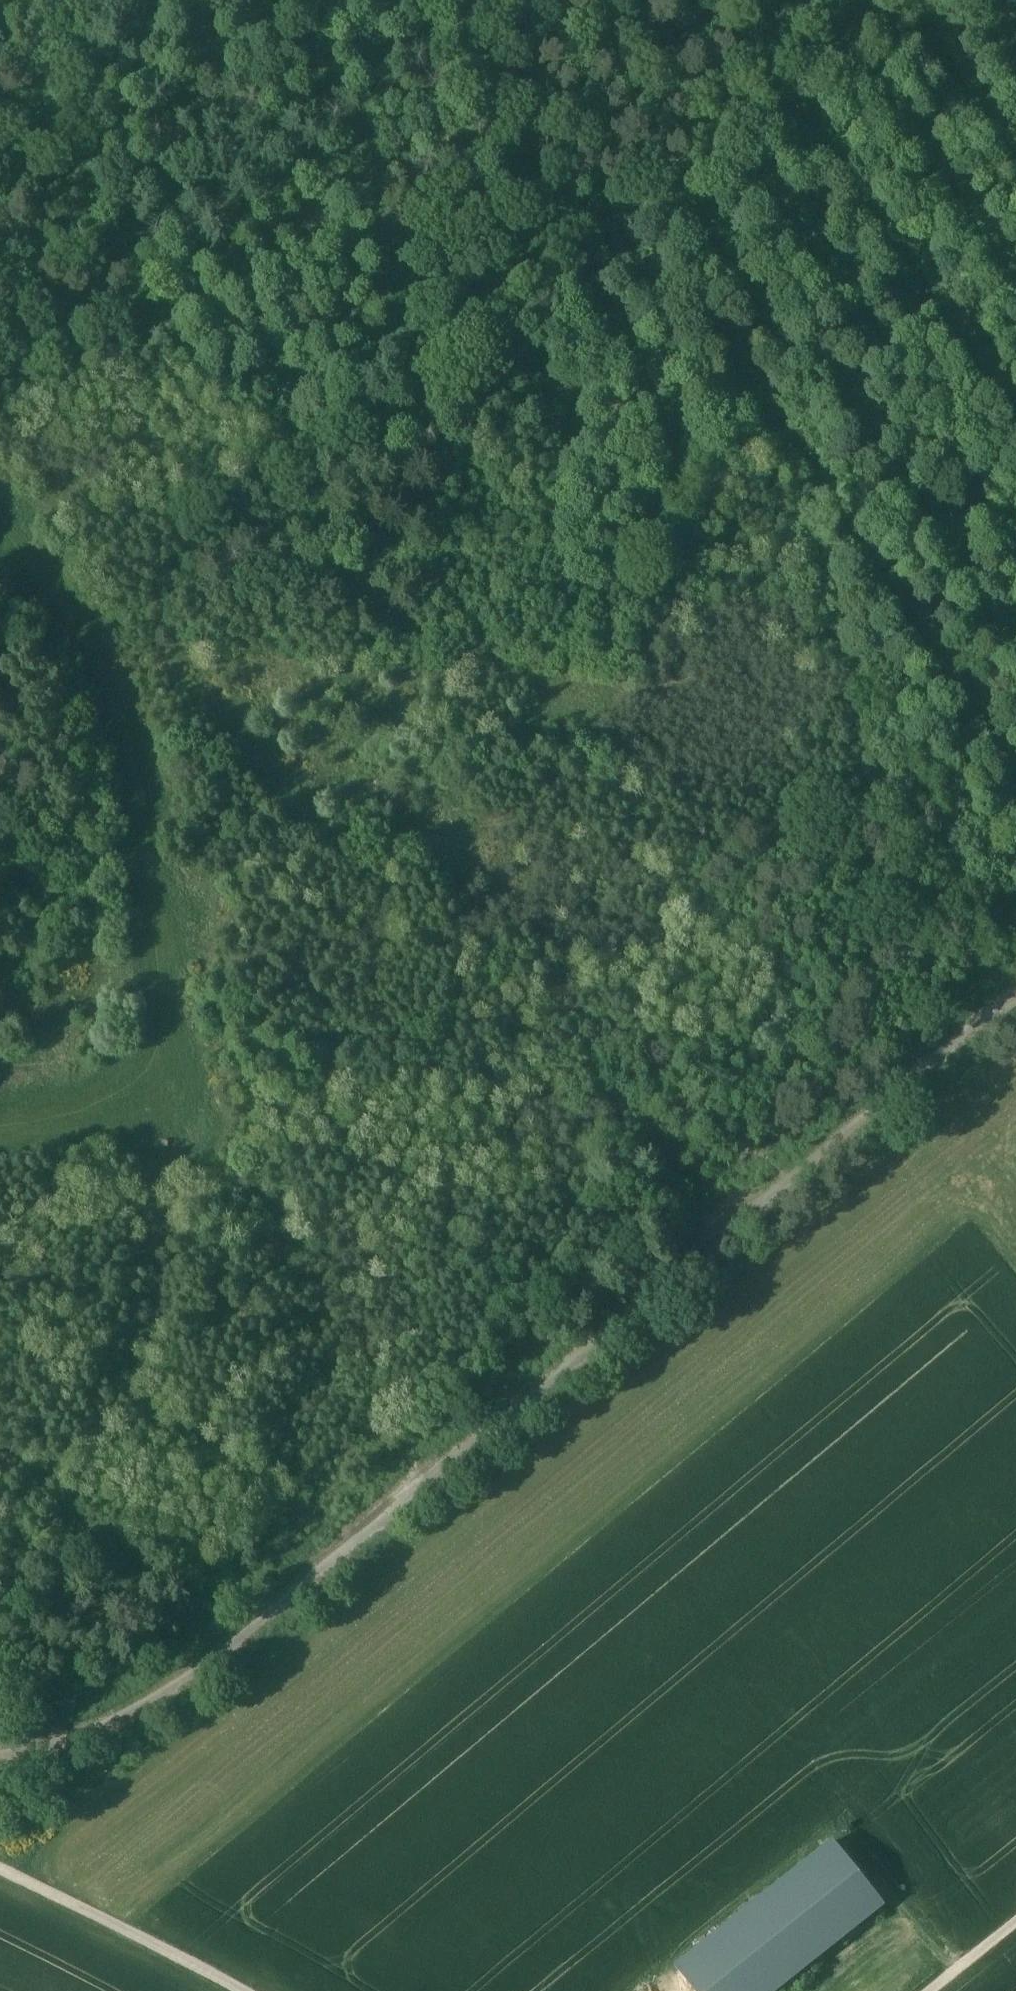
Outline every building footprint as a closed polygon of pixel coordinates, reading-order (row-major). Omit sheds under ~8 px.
[(834,1842),(674,1966),(694,1990),(784,1990),(888,1911),(834,1842)]
